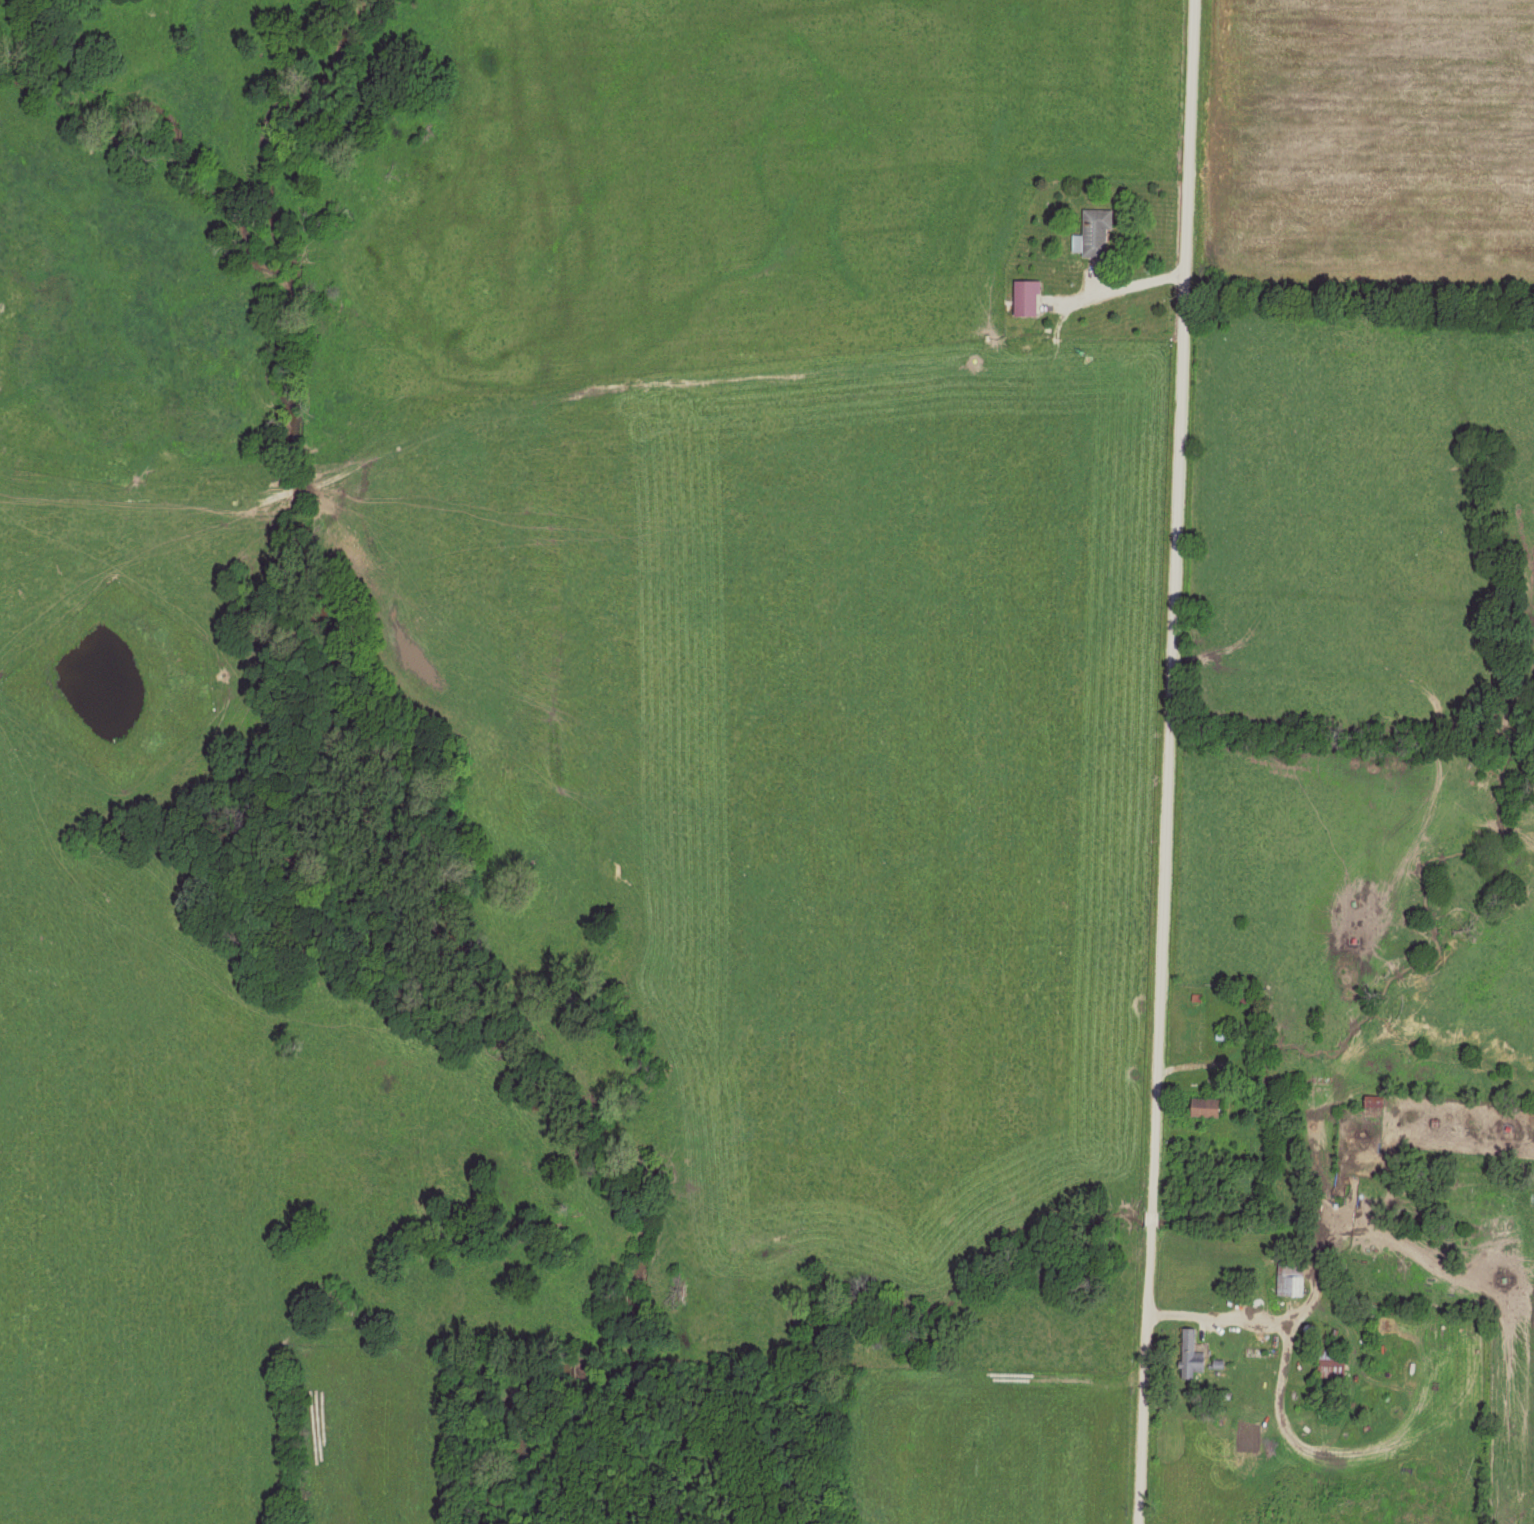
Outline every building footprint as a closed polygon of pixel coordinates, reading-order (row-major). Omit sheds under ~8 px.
[(1110,256),(1110,210),(1084,209),(1083,235),(1072,235),(1072,256),(1110,256)] [(1037,281),(1014,281),(1014,316),(1037,316),(1037,281)] [(1221,1099),(1193,1099),(1193,1116),(1221,1116),(1221,1099)] [(1363,1117),(1382,1119),(1384,1101),(1366,1099),(1363,1117)] [(1278,1297),(1305,1297),(1305,1254),(1278,1254),(1278,1297)] [(1196,1361),(1197,1328),(1183,1328),(1182,1378),(1204,1378),(1205,1361),(1196,1361)] [(1344,1378),(1344,1351),(1319,1351),(1319,1378),(1344,1378)]
